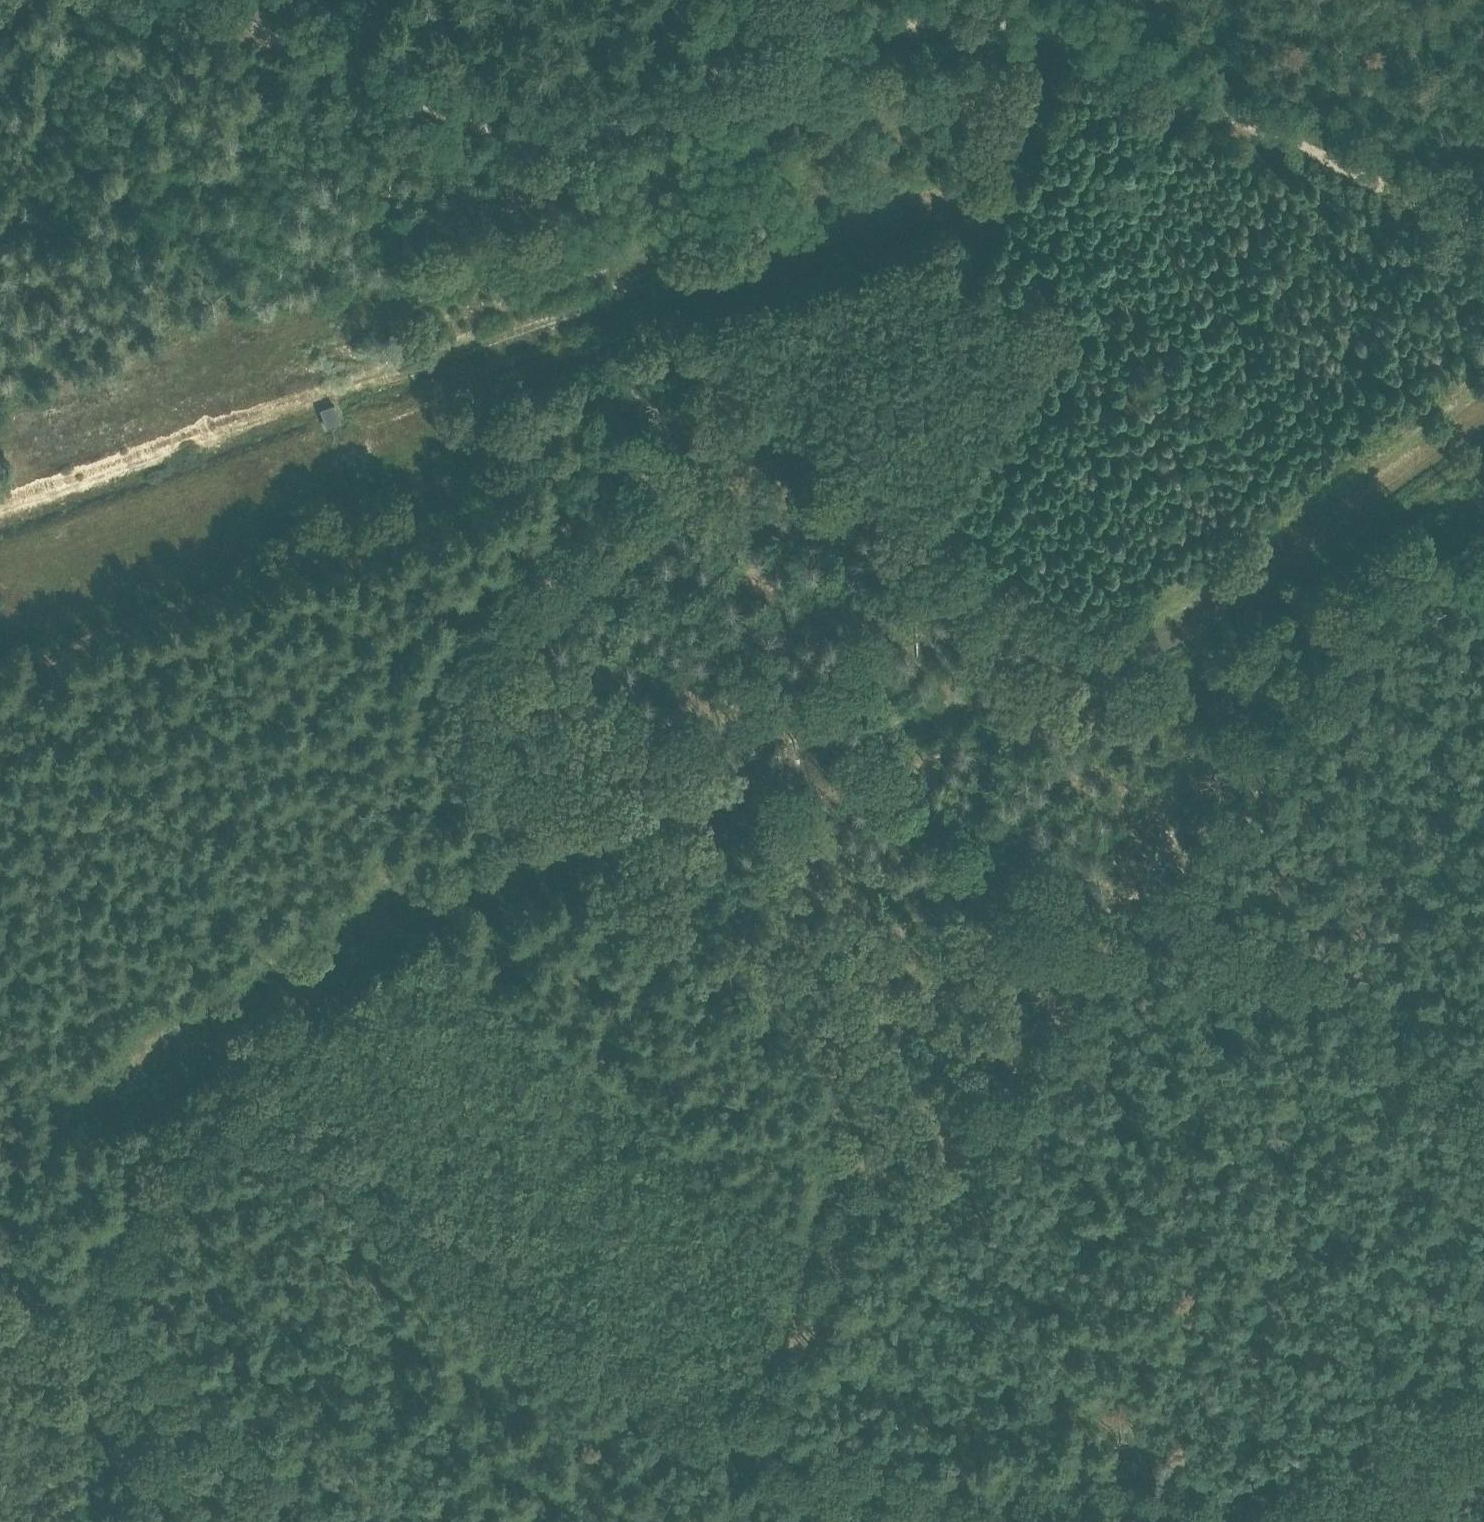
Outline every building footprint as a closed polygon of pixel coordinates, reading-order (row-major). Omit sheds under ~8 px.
[(328,430),(343,425),(336,404),(320,410),(328,430)]
